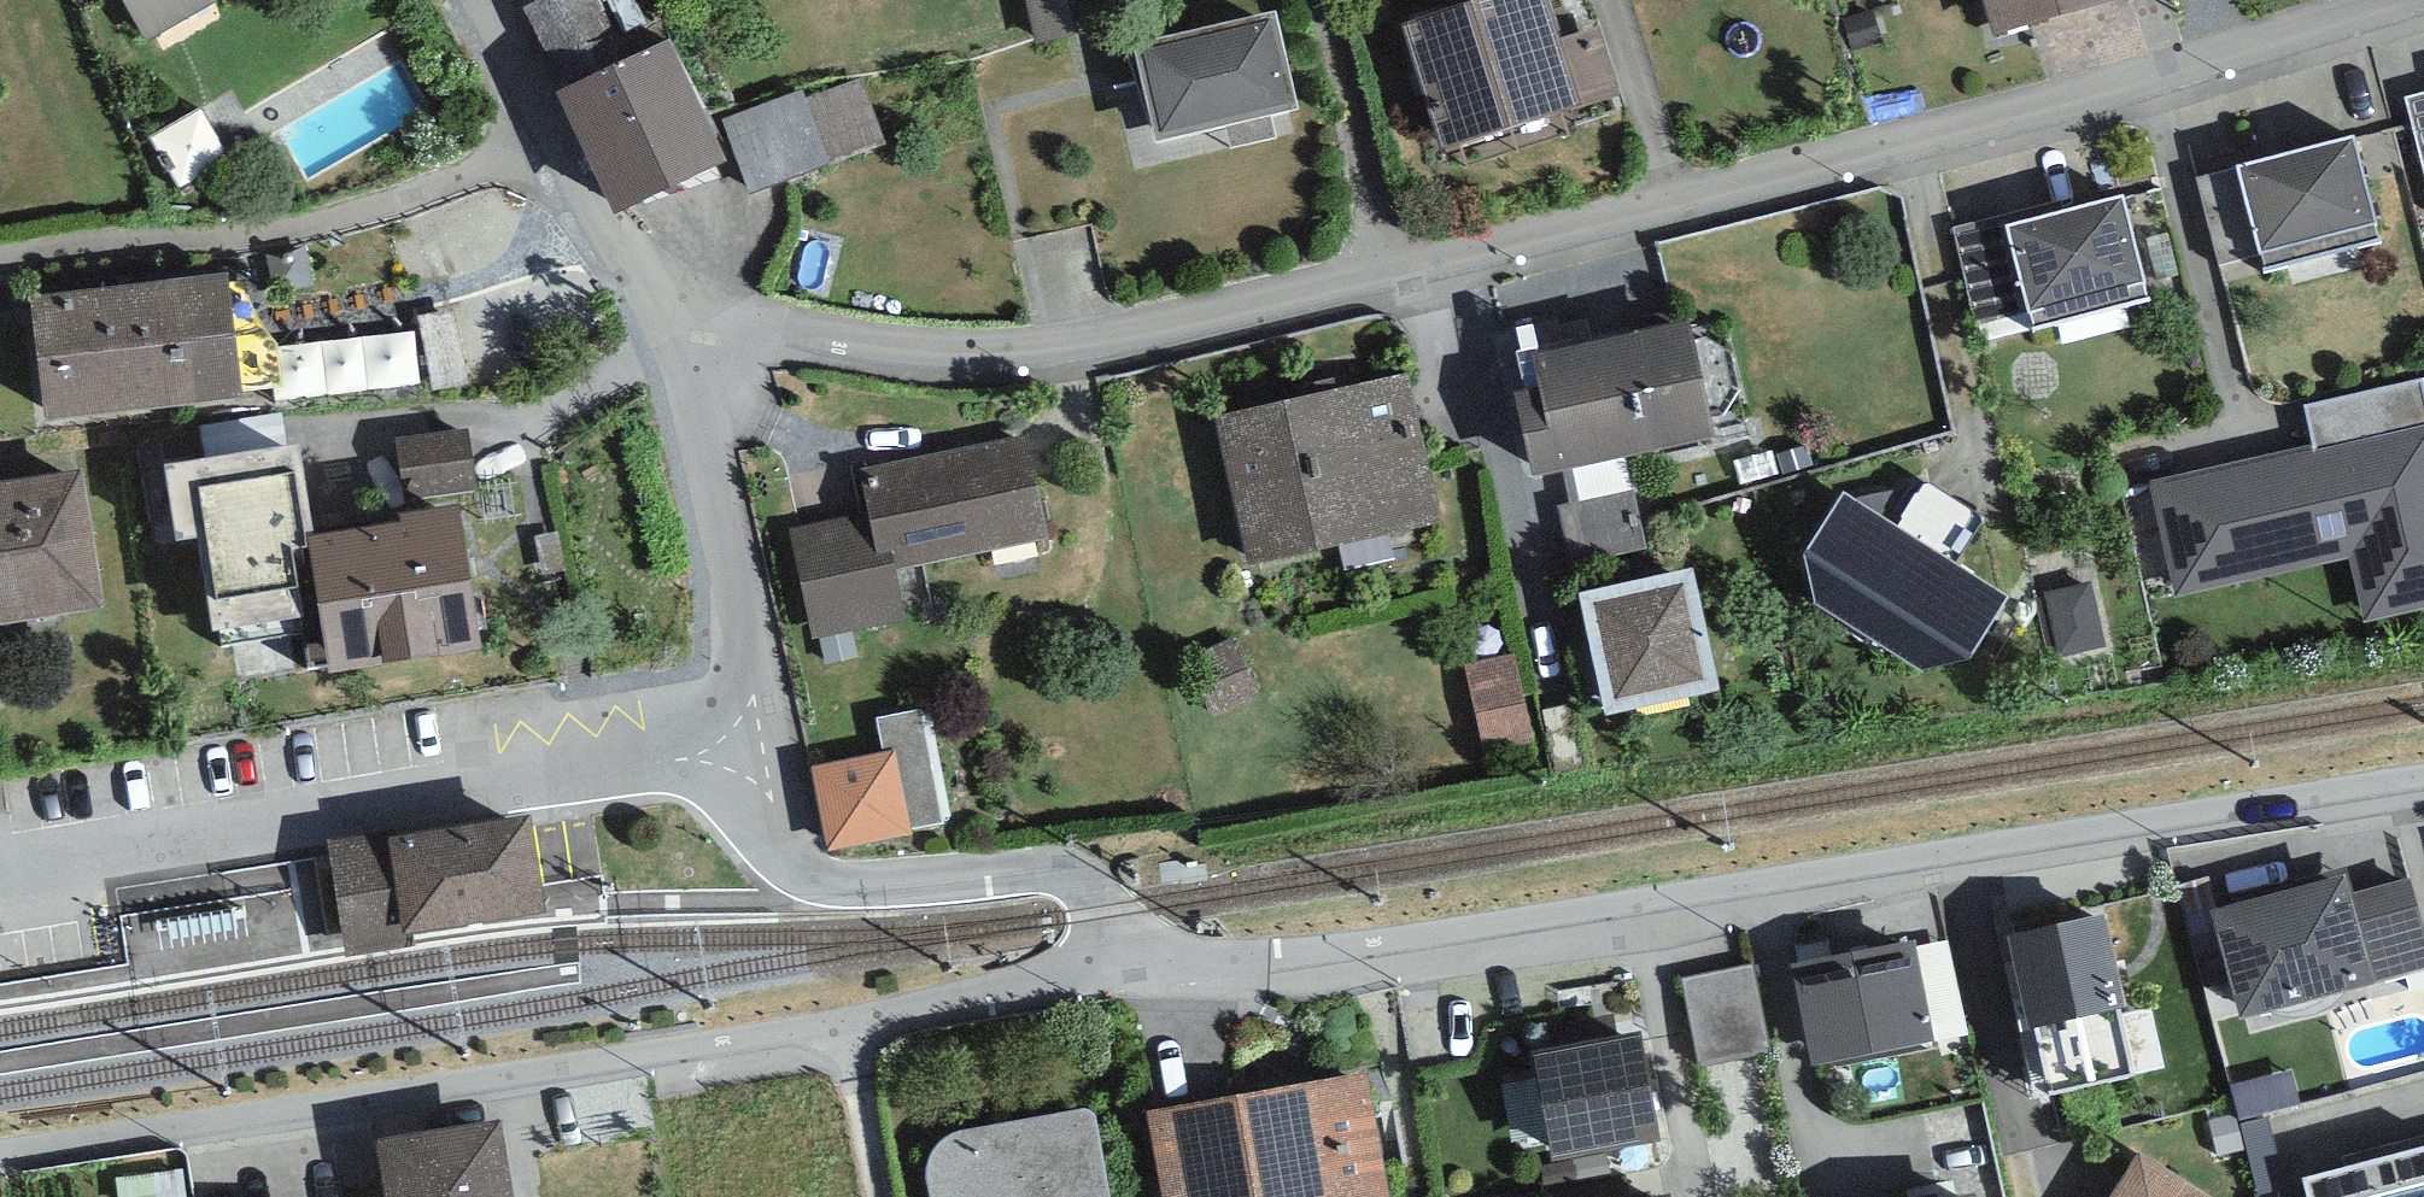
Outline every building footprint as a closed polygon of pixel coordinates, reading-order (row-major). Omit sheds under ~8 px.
[(146,42),(221,0),(122,0),(146,42)] [(523,8),(561,89),(620,62),(591,0),(540,0),(523,8)] [(1403,23),(1442,150),(1621,95),(1599,27),(1558,40),(1546,0),(1478,0),(1441,11),(1403,23)] [(1441,11),(1478,0),(1438,0),(1441,11)] [(1994,37),(2120,0),(1984,0),(1994,37)] [(1275,11),(1134,43),(1157,141),(1298,109),(1275,11)] [(561,89),(556,92),(614,214),(728,161),(671,38),(620,62),(561,89)] [(804,94),(723,124),(751,201),(888,151),(862,80),(807,100),(804,94)] [(2405,97),(2423,170),(2423,92),(2405,97)] [(2353,136),(2236,167),(2259,255),(2264,271),(2381,240),(2353,136)] [(2219,265),(2259,255),(2236,167),(2195,177),(2219,265)] [(2123,195),(2006,224),(2028,312),(2033,330),(2150,300),(2123,195)] [(2004,214),(1951,228),(1975,326),(2028,312),(2006,224),(2004,214)] [(228,275),(29,298),(43,421),(242,398),(228,275)] [(1689,319),(1530,353),(1537,389),(1515,393),(1533,475),(1714,437),(1689,319)] [(413,332),(320,339),(324,388),(417,381),(413,332)] [(1408,374),(1214,417),(1247,566),(1441,523),(1408,374)] [(2305,405),(2314,445),(2315,452),(2423,428),(2423,397),(2420,379),(2305,405)] [(2149,482),(2174,597),(2348,559),(2363,624),(2423,610),(2423,428),(2315,452),(2314,445),(2149,482)] [(396,439),(403,499),(477,489),(470,429),(396,439)] [(1031,436),(860,467),(868,514),(877,557),(891,554),(894,568),(1051,539),(1031,436)] [(315,533),(301,443),(165,463),(176,541),(198,538),(212,631),(302,618),(292,550),(310,547),(308,534),(315,533)] [(0,483),(0,624),(105,607),(83,469),(0,483)] [(2008,597),(1844,492),(1804,555),(1814,603),(1923,674),(1972,658),(2008,597)] [(315,533),(308,534),(310,547),(329,672),(482,650),(459,503),(396,512),(397,521),(315,533)] [(891,554),(877,557),(868,514),(789,531),(813,640),(905,620),(894,568),(891,554)] [(1691,570),(1579,595),(1607,715),(1718,689),(1691,570)] [(2091,584),(2045,595),(2060,659),(2107,648),(2091,584)] [(1536,652),(1484,657),(1491,741),(1544,736),(1536,652)] [(921,711),(877,719),(883,754),(811,768),(827,851),(912,835),(911,827),(942,821),(921,711)] [(529,813),(327,843),(344,935),(544,913),(529,813)] [(2211,911),(2240,1018),(2373,982),(2350,892),(2344,875),(2211,911)] [(2350,892),(2373,982),(2423,969),(2423,933),(2410,877),(2350,892)] [(2130,1075),(2116,1010),(2125,1007),(2103,913),(2007,935),(2030,1029),(2034,1027),(2049,1093),(2130,1075)] [(1912,939),(1790,964),(1811,1067),(1934,1041),(1912,939)] [(1767,962),(1697,974),(1712,1061),(1782,1049),(1767,962)] [(1642,1034),(1533,1054),(1552,1163),(1660,1141),(1642,1034)] [(1147,1112),(1163,1196),(1391,1196),(1367,1072),(1147,1112)] [(929,1196),(1109,1196),(1095,1121),(1092,1114),(1081,1109),(961,1132),(949,1137),(935,1148),(928,1159),(925,1176),(929,1196)] [(376,1140),(385,1196),(514,1196),(502,1120),(376,1140)] [(2301,1177),(2306,1196),(2423,1196),(2423,1135),(2343,1155),(2346,1166),(2301,1177)] [(2138,1152),(2109,1196),(2209,1196),(2138,1152)]
